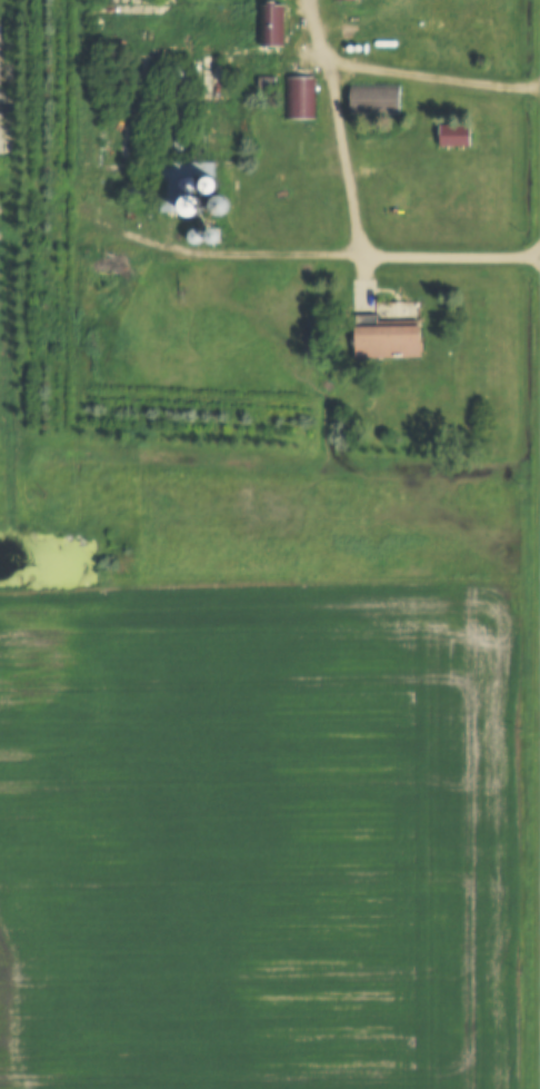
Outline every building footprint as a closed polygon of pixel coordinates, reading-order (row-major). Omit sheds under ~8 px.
[(283,7),(283,48),(257,48),(257,7),(283,7)] [(184,164),(214,164),(214,178),(159,178),(158,164),(171,164),(171,65),(184,65),(184,105),(184,164)] [(256,79),(273,78),(273,89),(256,89),(256,79)] [(311,79),(312,120),(283,120),(283,79),(311,79)] [(399,87),(399,117),(350,117),(350,88),(399,87)] [(210,197),(217,195),(219,188),(216,182),(210,180),(203,182),(201,189),(204,195),(210,197)] [(193,219),(201,216),(204,208),(201,200),(193,197),(186,200),(182,208),(186,216),(193,219)] [(219,218),(227,215),(230,207),(227,199),(219,197),(211,200),(208,208),(211,215),(219,218)] [(188,246),(193,244),(196,238),(193,232),(188,230),(182,232),(180,238),(182,244),(188,246)] [(206,246),(211,244),(213,238),(210,232),(204,230),(199,232),(197,238),(199,244),(206,246)] [(40,301),(48,303),(46,314),(39,313),(40,301)] [(353,317),(373,317),(373,323),(414,323),(414,359),(353,359),(353,317)]
